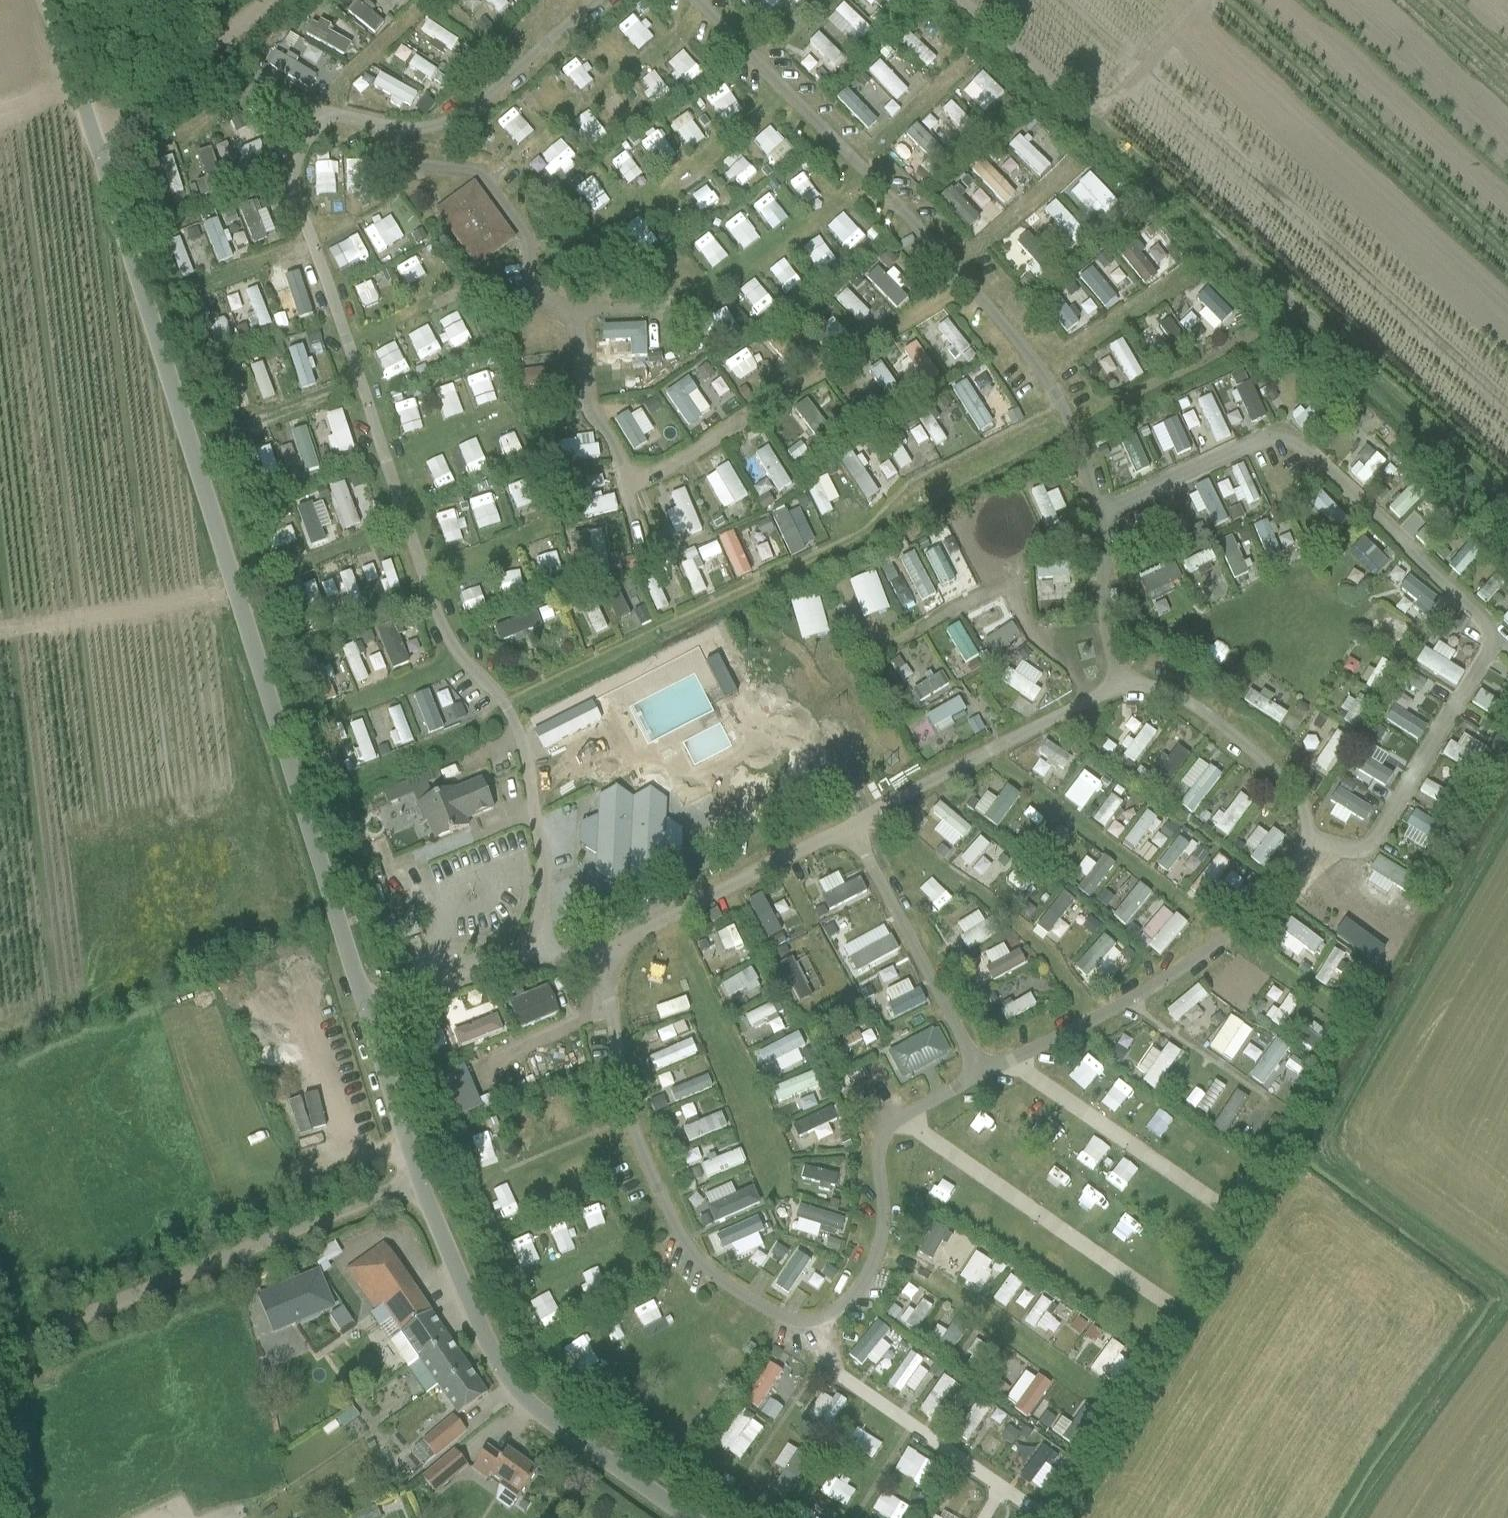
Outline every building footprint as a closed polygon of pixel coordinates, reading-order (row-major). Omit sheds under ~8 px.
[(508,6),(503,0),(465,0),(461,3),(478,21),(492,9),(498,16),(508,6)] [(875,10),(884,0),(863,0),(875,10)] [(377,32),(385,19),(354,1),(347,14),(377,32)] [(895,2),(889,9),(896,16),(902,9),(895,2)] [(324,3),(318,12),(327,18),(332,9),(324,3)] [(843,3),(834,12),(845,22),(853,12),(843,3)] [(348,61),(369,29),(342,12),(331,29),(320,21),(310,37),(348,61)] [(631,39),(649,30),(640,12),(622,21),(631,39)] [(923,17),(917,24),(923,29),(929,23),(923,17)] [(487,19),(480,26),(486,32),(493,26),(487,19)] [(421,33),(454,51),(460,39),(427,21),(421,33)] [(809,43),(815,49),(800,64),(813,77),(839,52),(820,32),(809,43)] [(298,41),(279,71),(307,89),(326,59),(298,41)] [(851,42),(844,49),(853,57),(860,50),(851,42)] [(462,59),(457,67),(465,72),(470,64),(462,59)] [(880,60),(868,71),(897,101),(909,90),(880,60)] [(372,68),(364,81),(409,109),(417,96),(372,68)] [(639,81),(657,104),(670,94),(653,70),(639,81)] [(822,71),(816,77),(822,83),(828,77),(822,71)] [(962,92),(984,113),(1004,92),(982,71),(962,92)] [(258,72),(253,81),(262,86),(267,77),(258,72)] [(439,75),(434,81),(441,86),(445,79),(439,75)] [(862,76),(856,82),(863,89),(870,83),(862,76)] [(850,89),(840,99),(860,121),(870,111),(850,89)] [(704,103),(720,126),(733,117),(717,94),(704,103)] [(419,96),(415,104),(424,108),(428,100),(419,96)] [(1005,98),(999,104),(1005,110),(1011,103),(1005,98)] [(968,136),(977,127),(950,101),(941,110),(968,136)] [(498,123),(513,140),(530,125),(514,108),(498,123)] [(577,123),(584,132),(579,136),(590,150),(609,136),(590,112),(577,123)] [(671,124),(690,149),(706,138),(686,113),(671,124)] [(991,115),(986,120),(989,124),(995,118),(991,115)] [(239,116),(231,120),(236,131),(244,128),(239,116)] [(704,118),(698,122),(704,130),(709,126),(704,118)] [(1030,118),(1022,126),(1029,133),(1037,125),(1030,118)] [(907,133),(936,166),(947,156),(918,123),(907,133)] [(771,166),(792,154),(777,127),(756,138),(771,166)] [(659,130),(640,142),(654,165),(673,153),(659,130)] [(485,133),(481,140),(489,144),(493,138),(485,133)] [(633,135),(627,139),(633,147),(639,142),(633,135)] [(1041,177),(1052,165),(1020,136),(1009,148),(1041,177)] [(529,166),(537,176),(548,167),(556,178),(575,162),(559,142),(529,166)] [(626,142),(620,147),(626,154),(632,149),(626,142)] [(954,143),(948,149),(957,158),(963,152),(954,143)] [(997,149),(990,155),(996,161),(1003,155),(997,149)] [(716,166),(736,191),(753,178),(733,153),(716,166)] [(327,154),(316,155),(316,163),(328,163),(327,154)] [(593,155),(586,159),(589,163),(596,159),(593,155)] [(173,156),(163,159),(171,193),(182,190),(173,156)] [(364,188),(364,161),(348,161),(349,188),(364,188)] [(765,167),(760,172),(766,179),(772,174),(765,167)] [(796,191),(814,178),(807,169),(790,182),(796,191)] [(921,170),(915,176),(923,184),(929,178),(921,170)] [(1101,219),(1119,203),(1091,172),(1073,189),(1101,219)] [(705,211),(719,201),(702,177),(688,186),(705,211)] [(596,214),(611,202),(593,178),(578,190),(596,214)] [(967,178),(961,183),(968,191),(974,186),(967,178)] [(579,179),(570,184),(574,190),(582,186),(579,179)] [(553,180),(548,184),(554,191),(559,186),(553,180)] [(775,183),(769,187),(772,191),(778,187),(775,183)] [(957,185),(942,196),(955,215),(970,204),(957,185)] [(388,186),(385,191),(391,194),(394,189),(388,186)] [(471,187),(442,210),(479,256),(508,233),(471,187)] [(274,196),(264,199),(267,208),(277,205),(274,196)] [(727,199),(721,202),(725,209),(731,205),(727,199)] [(164,203),(158,205),(160,214),(167,212),(164,203)] [(253,203),(238,210),(254,244),(269,237),(253,203)] [(1074,243),(1085,233),(1059,204),(1047,215),(1074,243)] [(1122,204),(1115,211),(1123,219),(1130,212),(1122,204)] [(235,208),(225,211),(230,226),(240,222),(235,208)] [(741,213),(724,226),(738,244),(755,231),(741,213)] [(220,218),(205,223),(217,264),(232,259),(220,218)] [(1150,225),(1142,232),(1150,240),(1157,233),(1150,225)] [(197,231),(187,234),(190,243),(200,240),(197,231)] [(422,231),(411,237),(416,245),(426,239),(422,231)] [(372,240),(383,254),(394,246),(384,232),(372,240)] [(712,269),(728,257),(709,233),(694,245),(712,269)] [(1027,234),(1007,253),(1033,282),(1054,263),(1027,234)] [(663,236),(658,240),(664,248),(670,243),(663,236)] [(809,271),(828,265),(819,236),(800,242),(809,271)] [(180,237),(169,242),(182,278),(193,273),(180,237)] [(1147,286),(1159,273),(1131,245),(1118,258),(1147,286)] [(429,248),(425,251),(429,256),(433,253),(429,248)] [(1063,250),(1057,256),(1064,264),(1071,259),(1063,250)] [(887,253),(878,262),(888,272),(897,263),(887,253)] [(1105,253),(1095,261),(1104,271),(1113,264),(1105,253)] [(894,311),(910,299),(900,285),(906,281),(895,267),(885,275),(878,266),(867,275),(894,311)] [(1102,309),(1116,300),(1097,266),(1082,275),(1102,309)] [(389,271),(381,274),(385,283),(393,280),(389,271)] [(273,282),(279,298),(304,289),(298,274),(273,282)] [(856,276),(849,283),(857,291),(864,284),(856,276)] [(756,278),(739,290),(757,316),(774,304),(756,278)] [(1030,280),(1022,286),(1029,294),(1036,288),(1030,280)] [(356,288),(363,308),(379,302),(372,282),(356,288)] [(1073,284),(1065,290),(1071,298),(1079,292),(1073,284)] [(851,288),(838,297),(857,324),(870,314),(851,288)] [(1198,315),(1215,332),(1233,313),(1207,288),(1196,298),(1206,307),(1198,315)] [(260,289),(228,299),(232,313),(246,308),(252,329),(270,324),(260,289)] [(781,304),(775,309),(778,313),(785,307),(781,304)] [(827,304),(817,312),(822,318),(832,310),(827,304)] [(286,312),(275,316),(279,324),(289,320),(286,312)] [(1187,332),(1198,321),(1191,313),(1179,324),(1187,332)] [(835,319),(826,324),(836,342),(845,336),(835,319)] [(949,320),(938,327),(959,356),(970,348),(949,320)] [(485,321),(474,326),(480,336),(490,331),(485,321)] [(794,322),(788,327),(794,335),(801,330),(794,322)] [(429,325),(407,336),(420,362),(442,352),(429,325)] [(452,347),(471,343),(466,325),(448,329),(452,347)] [(510,326),(501,329),(504,339),(513,336),(510,326)] [(645,326),(601,328),(602,345),(629,344),(630,360),(646,359),(645,326)] [(245,327),(238,330),(241,338),(248,335),(245,327)] [(1198,327),(1190,334),(1196,341),(1204,335),(1198,327)] [(318,331),(307,334),(310,346),(321,342),(318,331)] [(1110,345),(1130,383),(1143,375),(1124,338),(1110,345)] [(705,341),(699,345),(701,350),(708,346),(705,341)] [(917,341),(903,349),(909,358),(902,363),(914,382),(935,369),(917,341)] [(213,347),(204,349),(205,357),(214,355),(213,347)] [(746,348),(725,363),(738,383),(760,368),(746,348)] [(280,351),(273,354),(276,363),(284,361),(280,351)] [(970,351),(962,358),(967,364),(975,357),(970,351)] [(1117,390),(1129,382),(1108,351),(1096,359),(1117,390)] [(318,384),(309,354),(293,359),(302,389),(318,384)] [(661,356),(647,357),(648,366),(661,365),(661,356)] [(1157,357),(1147,364),(1152,372),(1162,365),(1157,357)] [(252,366),(265,401),(276,396),(263,362),(252,366)] [(881,363),(869,371),(889,399),(901,391),(881,363)] [(233,367),(233,384),(243,384),(243,402),(253,402),(253,394),(255,394),(255,366),(233,367)] [(424,366),(415,370),(418,377),(427,373),(424,366)] [(706,367),(697,373),(705,385),(714,378),(706,367)] [(578,371),(553,371),(553,389),(578,389),(578,371)] [(225,373),(213,377),(216,385),(227,381),(225,373)] [(1243,373),(1232,378),(1236,387),(1247,382),(1243,373)] [(458,375),(451,377),(453,384),(460,381),(458,375)] [(410,378),(401,382),(403,388),(413,385),(410,378)] [(688,381),(666,396),(689,429),(701,421),(687,400),(696,394),(688,381)] [(983,436),(998,426),(967,382),(952,392),(983,436)] [(1096,383),(1095,391),(1105,393),(1107,385),(1096,383)] [(914,387),(907,392),(915,403),(922,398),(914,387)] [(746,389),(739,394),(745,403),(752,398),(746,389)] [(1272,390),(1265,395),(1270,403),(1277,398),(1272,390)] [(1228,394),(1219,398),(1224,407),(1232,403),(1228,394)] [(1258,396),(1242,403),(1252,424),(1267,417),(1258,396)] [(791,420),(793,421),(791,430),(818,438),(823,424),(820,423),(825,405),(798,397),(791,420)] [(950,397),(939,402),(944,410),(954,405),(950,397)] [(656,398),(647,404),(653,413),(662,407),(656,398)] [(882,400),(873,405),(877,412),(886,406),(882,400)] [(1186,401),(1177,405),(1181,414),(1190,410),(1186,401)] [(936,447),(947,440),(937,422),(942,419),(935,407),(919,417),(936,447)] [(335,455),(356,449),(344,409),(316,417),(324,445),(331,443),(335,455)] [(1017,412),(1008,417),(1013,427),(1022,422),(1017,412)] [(844,419),(834,426),(841,435),(850,428),(844,419)] [(562,420),(555,421),(556,428),(562,428),(563,426),(562,420)] [(911,421),(903,426),(906,432),(914,427),(911,421)] [(1147,429),(1140,432),(1143,438),(1150,435),(1147,429)] [(309,432),(296,435),(303,470),(317,467),(309,432)] [(1135,432),(1121,437),(1135,475),(1149,470),(1135,432)] [(565,463),(598,457),(595,435),(561,440),(565,463)] [(875,441),(867,446),(872,454),(879,449),(875,441)] [(811,442),(804,446),(809,454),(816,449),(811,442)] [(1344,467),(1364,486),(1386,462),(1366,444),(1344,467)] [(271,446),(259,449),(266,481),(278,479),(271,446)] [(1104,447),(1096,451),(1100,460),(1109,456),(1104,447)] [(894,453),(901,468),(911,464),(903,448),(894,453)] [(325,449),(318,451),(321,462),(329,460),(325,449)] [(843,461),(865,502),(878,495),(856,454),(843,461)] [(724,510),(748,495),(728,463),(704,478),(724,510)] [(1226,489),(1234,487),(1238,501),(1255,496),(1246,465),(1228,470),(1231,480),(1218,483),(1223,498),(1228,497),(1226,489)] [(1390,466),(1383,472),(1390,479),(1397,472),(1390,466)] [(832,467),(824,471),(829,480),(837,475),(832,467)] [(294,469),(285,473),(289,483),(298,480),(296,476),(294,469)] [(783,470),(770,474),(777,491),(789,486),(783,470)] [(359,475),(350,479),(353,487),(362,484),(359,475)] [(753,485),(758,497),(773,491),(768,479),(753,485)] [(332,485),(344,531),(360,527),(349,481),(332,485)] [(580,481),(567,484),(569,495),(582,492),(580,481)] [(490,483),(481,485),(483,492),(492,490),(490,483)] [(1399,520),(1424,496),(1413,485),(1388,509),(1399,520)] [(261,486),(251,488),(254,498),(264,495),(261,486)] [(326,487),(317,490),(321,501),(330,497),(326,487)] [(659,498),(677,542),(703,531),(685,488),(659,498)] [(1047,527),(1058,522),(1055,514),(1066,509),(1058,489),(1035,499),(1047,527)] [(1383,490),(1376,497),(1382,503),(1389,496),(1383,490)] [(614,492),(583,500),(588,518),(619,510),(614,492)] [(768,494),(756,501),(762,512),(774,505),(768,494)] [(1433,494),(1426,501),(1431,507),(1439,500),(1433,494)] [(803,496),(795,501),(799,510),(808,505),(803,496)] [(1172,500),(1160,506),(1165,516),(1177,510),(1172,500)] [(998,502),(989,506),(993,516),(1003,512),(998,502)] [(466,505),(459,507),(460,513),(468,511),(466,505)] [(474,514),(479,530),(497,524),(492,508),(474,514)] [(1239,508),(1228,512),(1232,523),(1244,519),(1239,508)] [(984,509),(974,513),(979,523),(988,519),(984,509)] [(455,512),(439,514),(443,540),(459,538),(455,512)] [(270,515),(260,519),(263,527),(273,524),(270,515)] [(719,515),(711,520),(717,529),(724,524),(719,515)] [(1074,515),(1064,518),(1067,529),(1077,526),(1074,515)] [(1198,520),(1188,525),(1193,536),(1203,531),(1198,520)] [(768,522),(757,527),(761,536),(771,532),(768,522)] [(1481,523),(1476,529),(1483,535),(1488,529),(1481,523)] [(602,529),(589,531),(598,577),(611,574),(602,529)] [(734,530),(718,537),(737,580),(753,573),(734,530)] [(1246,531),(1239,535),(1243,544),(1251,540),(1246,531)] [(668,538),(659,542),(662,550),(672,546),(668,538)] [(927,540),(919,543),(923,552),(931,548),(927,540)] [(1055,541),(1051,551),(1062,555),(1066,545),(1055,541)] [(1236,587),(1251,581),(1237,543),(1222,548),(1236,587)] [(1184,548),(1174,553),(1178,561),(1188,556),(1184,548)] [(694,549),(683,553),(687,562),(697,558),(694,549)] [(1443,549),(1436,555),(1443,563),(1450,556),(1443,549)] [(556,550),(535,556),(541,579),(563,573),(556,550)] [(916,551),(901,558),(921,602),(936,595),(916,551)] [(1387,551),(1382,557),(1389,564),(1395,558),(1387,551)] [(637,556),(623,559),(625,571),(639,568),(637,556)] [(934,562),(940,585),(952,582),(946,559),(934,562)] [(387,593),(399,590),(393,560),(381,563),(387,593)] [(889,585),(898,580),(890,565),(881,570),(889,585)] [(518,570),(498,577),(504,595),(524,589),(518,570)] [(354,571),(342,574),(350,608),(362,606),(354,571)] [(645,571),(636,575),(640,583),(649,579),(645,571)] [(1173,588),(1170,572),(1142,577),(1145,593),(1173,588)] [(1486,602),(1504,583),(1497,575),(1479,595),(1486,602)] [(630,576),(618,582),(624,594),(635,589),(630,576)] [(1409,576),(1398,593),(1430,615),(1441,598),(1409,576)] [(371,592),(362,594),(366,606),(375,604),(371,592)] [(1075,601),(1067,602),(1068,613),(1076,613),(1075,601)] [(561,604),(551,608),(554,616),(564,613),(561,604)] [(644,609),(634,614),(641,628),(651,623),(644,609)] [(1452,613),(1447,622),(1457,628),(1462,620),(1452,613)] [(340,614),(331,617),(334,626),(344,623),(340,614)] [(1384,615),(1379,626),(1408,638),(1413,627),(1384,615)] [(411,619),(402,623),(406,631),(415,628),(411,619)] [(995,658),(1023,637),(1011,621),(983,642),(995,658)] [(1429,621),(1424,627),(1431,633),(1436,627),(1429,621)] [(966,663),(979,655),(960,622),(946,630),(966,663)] [(302,625),(292,629),(295,638),(305,635),(302,625)] [(380,637),(394,671),(412,664),(398,630),(380,637)] [(369,635),(361,638),(364,646),(372,643),(369,635)] [(357,683),(369,678),(354,644),(342,649),(357,683)] [(1418,662),(1457,686),(1466,672),(1426,648),(1418,662)] [(1025,651),(1019,657),(1025,664),(1031,658),(1025,651)] [(988,652),(982,655),(990,669),(996,665),(988,652)] [(1403,654),(1398,662),(1405,666),(1410,658),(1403,654)] [(315,657),(305,659),(308,669),(318,666),(315,657)] [(900,658),(890,664),(895,671),(904,665),(900,658)] [(977,661),(967,667),(971,674),(982,668),(977,661)] [(915,688),(924,702),(951,685),(943,672),(915,688)] [(1414,678),(1408,686),(1418,693),(1424,684),(1414,678)] [(1499,718),(1507,706),(1480,690),(1472,702),(1499,718)] [(1353,695),(1340,719),(1356,728),(1369,705),(1353,695)] [(611,697),(601,703),(608,716),(618,710),(611,697)] [(951,720),(968,710),(960,697),(927,715),(938,735),(954,726),(951,720)] [(601,721),(592,702),(534,731),(543,750),(601,721)] [(1299,702),(1295,708),(1307,716),(1311,710),(1299,702)] [(396,732),(390,734),(395,747),(413,740),(401,706),(388,711),(396,732)] [(459,709),(450,713),(455,727),(465,723),(459,709)] [(976,718),(967,723),(975,737),(983,732),(976,718)] [(363,763),(377,758),(363,720),(349,725),(363,763)] [(1318,720),(1313,728),(1320,732),(1325,724),(1318,720)] [(1144,724),(1125,757),(1137,764),(1156,731),(1144,724)] [(1376,726),(1368,738),(1378,744),(1385,732),(1376,726)] [(1340,758),(1354,737),(1340,728),(1320,761),(1328,766),(1335,755),(1340,758)] [(1493,745),(1507,754),(1507,753),(1507,738),(1500,733),(1493,745)] [(1451,741),(1443,753),(1479,777),(1487,764),(1451,741)] [(1107,742),(1101,749),(1109,755),(1115,748),(1107,742)] [(386,747),(379,750),(382,759),(390,756),(386,747)] [(1076,748),(1071,754),(1078,760),(1083,754),(1076,748)] [(350,762),(344,765),(347,774),(354,772),(350,762)] [(1129,763),(1124,770),(1131,775),(1135,768),(1129,763)] [(1196,786),(1183,801),(1193,809),(1220,779),(1202,764),(1188,780),(1196,786)] [(1141,768),(1134,777),(1141,782),(1147,774),(1141,768)] [(1104,778),(1100,783),(1107,789),(1111,783),(1104,778)] [(480,779),(436,797),(417,805),(424,822),(417,825),(418,826),(427,823),(434,841),(468,827),(464,817),(472,814),(474,818),(493,810),(480,779)] [(1454,809),(1460,797),(1425,781),(1419,793),(1454,809)] [(1344,782),(1340,788),(1350,795),(1354,788),(1344,782)] [(1468,783),(1464,790),(1472,795),(1476,788),(1468,783)] [(410,786),(383,797),(387,808),(414,797),(410,786)] [(1116,787),(1112,793),(1119,797),(1123,791),(1116,787)] [(616,788),(599,797),(598,817),(580,826),(579,845),(596,856),(595,875),(611,886),(629,877),(645,888),(663,879),(663,859),(681,850),(682,831),(665,821),(666,801),(650,790),(632,799),(616,788)] [(1231,835),(1252,800),(1237,792),(1216,827),(1231,835)] [(1094,820),(1106,828),(1123,804),(1111,796),(1094,820)] [(971,799),(965,807),(974,813),(979,805),(971,799)] [(1346,826),(1353,813),(1334,803),(1327,815),(1346,826)] [(939,804),(932,815),(966,838),(973,827),(939,804)] [(1426,850),(1440,825),(1416,811),(1402,837),(1426,850)] [(1202,812),(1198,818),(1204,823),(1209,817),(1202,812)] [(1118,840),(1125,829),(1113,821),(1106,832),(1118,840)] [(1255,850),(1250,856),(1262,866),(1283,841),(1261,824),(1246,842),(1255,850)] [(1059,827),(1052,837),(1060,843),(1067,833),(1059,827)] [(1166,828),(1161,835),(1169,840),(1174,833),(1166,828)] [(1034,840),(1029,847),(1035,852),(1040,844),(1034,840)] [(1237,842),(1230,850),(1238,857),(1245,848),(1237,842)] [(1158,866),(1171,874),(1184,853),(1171,845),(1158,866)] [(941,846),(934,853),(942,860),(949,853),(941,846)] [(1199,849),(1192,858),(1201,865),(1207,856),(1199,849)] [(1096,855),(1077,889),(1093,899),(1113,865),(1096,855)] [(1002,856),(996,862),(1003,869),(1009,863),(1002,856)] [(1221,857),(1189,887),(1202,902),(1235,872),(1221,857)] [(1422,867),(1417,876),(1427,882),(1432,873),(1422,867)] [(717,869),(709,872),(711,877),(719,874),(717,869)] [(830,911),(869,895),(862,879),(823,895),(830,911)] [(1128,927),(1153,893),(1139,883),(1114,916),(1128,927)] [(1244,887),(1238,895),(1246,902),(1253,895),(1244,887)] [(765,893),(749,901),(767,939),(783,931),(765,893)] [(1065,893),(1038,925),(1050,935),(1077,902),(1065,893)] [(1106,896),(1101,903),(1107,908),(1113,902),(1106,896)] [(1395,906),(1390,913),(1397,917),(1401,910),(1395,906)] [(970,949),(997,932),(983,908),(955,925),(970,949)] [(717,909),(707,914),(712,923),(721,918),(717,909)] [(824,909),(815,914),(819,921),(827,916),(824,909)] [(1090,917),(1083,926),(1094,934),(1101,925),(1090,917)] [(1392,920),(1385,928),(1392,933),(1398,925),(1392,920)] [(858,974),(900,952),(886,924),(844,946),(858,974)] [(1276,942),(1297,957),(1310,940),(1289,924),(1276,942)] [(832,926),(823,930),(828,939),(837,935),(832,926)] [(715,934),(722,954),(739,948),(733,929),(715,934)] [(1131,929),(1125,936),(1132,942),(1138,936),(1131,929)] [(782,936),(772,941),(776,948),(786,943),(782,936)] [(705,943),(697,946),(701,955),(708,952),(705,943)] [(961,945),(953,950),(957,959),(966,955),(961,945)] [(1026,961),(1019,949),(1009,956),(1003,945),(976,962),(990,983),(1026,961)] [(787,947),(777,952),(780,958),(790,953),(787,947)] [(1126,950),(1120,956),(1126,962),(1132,956),(1126,950)] [(971,957),(961,963),(967,973),(977,967),(971,957)] [(1303,965),(1297,972),(1305,977),(1310,970),(1303,965)] [(879,973),(885,985),(899,978),(893,966),(879,973)] [(729,1000),(759,982),(751,968),(720,986),(729,1000)] [(1363,969),(1358,976),(1366,982),(1371,975),(1363,969)] [(562,980),(554,983),(557,992),(566,989),(562,980)] [(883,992),(895,1018),(927,1004),(920,989),(915,992),(909,980),(883,992)] [(803,1012),(833,998),(826,981),(795,995),(803,1012)] [(1165,1010),(1174,1022),(1184,1014),(1191,1025),(1205,1015),(1197,1005),(1208,997),(1200,985),(1165,1010)] [(766,987),(758,992),(763,1000),(771,996),(766,987)] [(869,987),(860,992),(865,1001),(873,996),(869,987)] [(520,1030),(557,1014),(546,988),(509,1003),(520,1030)] [(992,991),(986,994),(992,1004),(997,1001),(992,991)] [(1006,1021),(1037,1005),(1031,994),(1000,1010),(1006,1021)] [(1290,996),(1271,1021),(1281,1028),(1300,1003),(1290,996)] [(457,1048),(504,1034),(494,1000),(465,1009),(461,998),(443,1003),(457,1048)] [(652,1010),(655,1022),(686,1015),(682,1002),(652,1010)] [(1261,1003),(1253,1014),(1258,1017),(1266,1007),(1261,1003)] [(750,1026),(777,1016),(773,1004),(746,1014),(750,1026)] [(1244,1006),(1238,1014),(1246,1019),(1251,1011),(1244,1006)] [(1222,1056),(1243,1023),(1230,1015),(1209,1047),(1222,1056)] [(862,1016),(855,1020),(860,1030),(868,1026),(862,1016)] [(1219,1018),(1211,1024),(1215,1030),(1223,1024),(1219,1018)] [(766,1022),(769,1035),(782,1032),(778,1019),(766,1022)] [(1335,1024),(1329,1033),(1334,1036),(1340,1027),(1335,1024)] [(933,1029),(888,1053),(902,1080),(947,1057),(933,1029)] [(858,1033),(836,1044),(841,1053),(862,1042),(858,1033)] [(655,1034),(647,1037),(649,1043),(657,1040),(655,1034)] [(781,1071),(803,1063),(797,1048),(804,1045),(800,1034),(757,1050),(763,1065),(777,1060),(781,1071)] [(1262,1034),(1257,1041),(1265,1047),(1270,1040),(1262,1034)] [(1235,1052),(1247,1057),(1254,1042),(1243,1036),(1235,1052)] [(694,1040),(649,1056),(655,1071),(699,1055),(694,1040)] [(1160,1083),(1182,1054),(1167,1042),(1144,1071),(1160,1083)] [(1117,1046),(1110,1057),(1116,1061),(1123,1049),(1117,1046)] [(438,1051),(436,1057),(438,1062),(443,1064),(449,1062),(451,1056),(448,1051),(443,1049),(438,1051)] [(809,1050),(801,1053),(807,1066),(814,1062),(809,1050)] [(1292,1058),(1285,1069),(1296,1076),(1303,1065),(1292,1058)] [(467,1062),(438,1070),(451,1121),(481,1113),(467,1062)] [(778,1103),(820,1086),(813,1071),(772,1088),(778,1103)] [(1305,1072),(1300,1079),(1305,1083),(1310,1076),(1305,1072)] [(675,1103),(714,1087),(709,1076),(670,1091),(675,1103)] [(1189,1081),(1182,1099),(1198,1105),(1205,1088),(1189,1081)] [(1174,1082),(1169,1091),(1175,1095),(1181,1085),(1174,1082)] [(516,1084),(507,1088),(511,1097),(520,1093),(516,1084)] [(828,1089),(819,1093),(822,1101),(832,1097),(828,1089)] [(1105,1108),(1114,1115),(1127,1099),(1118,1092),(1105,1108)] [(662,1096),(650,1100),(655,1113),(666,1108),(662,1096)] [(1044,1098),(1025,1120),(1040,1133),(1059,1111),(1044,1098)] [(832,1105),(792,1125),(798,1137),(838,1117),(832,1105)] [(682,1127),(688,1142),(728,1128),(723,1113),(682,1127)] [(1044,1134),(1054,1141),(1067,1120),(1057,1113),(1044,1134)] [(1272,1117),(1267,1125),(1275,1130),(1280,1122),(1272,1117)] [(486,1123),(489,1131),(498,1127),(496,1120),(486,1123)] [(1067,1120),(1055,1145),(1073,1154),(1085,1129),(1067,1120)] [(682,1136),(672,1140),(677,1151),(687,1147),(682,1136)] [(849,1138),(842,1142),(846,1150),(853,1147),(849,1138)] [(696,1148),(682,1154),(687,1166),(701,1160),(696,1148)] [(706,1176),(746,1166),(742,1151),(702,1162),(706,1176)] [(834,1193),(838,1173),(803,1166),(797,1195),(809,1197),(811,1188),(834,1193)] [(699,1169),(690,1173),(693,1182),(702,1179),(699,1169)] [(733,1183),(705,1193),(709,1205),(737,1195),(733,1183)] [(714,1221),(762,1206),(757,1189),(709,1204),(714,1221)] [(830,1202),(828,1212),(836,1214),(838,1204),(830,1202)] [(819,1235),(821,1208),(798,1207),(796,1233),(819,1235)] [(819,1230),(840,1236),(845,1218),(824,1212),(819,1230)] [(708,1214),(700,1217),(704,1228),(712,1225),(708,1214)] [(753,1217),(733,1226),(742,1244),(762,1235),(753,1217)] [(924,1255),(941,1263),(955,1235),(938,1227),(924,1255)] [(831,1240),(829,1250),(835,1252),(838,1242),(831,1240)] [(963,1242),(958,1250),(966,1254),(970,1247),(963,1242)] [(310,1252),(319,1268),(341,1255),(335,1244),(320,1253),(317,1248),(310,1252)] [(347,1271),(359,1287),(376,1311),(411,1285),(383,1245),(347,1271)] [(779,1247),(774,1255),(782,1261),(788,1252),(779,1247)] [(979,1269),(986,1257),(976,1251),(960,1279),(983,1292),(992,1276),(979,1269)] [(996,1264),(991,1271),(1000,1276),(1004,1269),(996,1264)] [(829,1268),(823,1277),(831,1282),(837,1273),(829,1268)] [(333,1308),(318,1273),(259,1298),(273,1333),(333,1308)] [(411,1285),(376,1311),(395,1338),(390,1342),(407,1368),(448,1339),(411,1285)] [(1035,1286),(1028,1294),(1034,1298),(1040,1290),(1035,1286)] [(560,1287),(538,1297),(550,1325),(572,1316),(560,1287)] [(1046,1314),(1053,1305),(1041,1297),(1023,1323),(1046,1339),(1058,1321),(1046,1314)] [(919,1331),(932,1303),(923,1299),(916,1314),(906,1309),(900,1322),(919,1331)] [(636,1308),(641,1326),(659,1322),(654,1303),(636,1308)] [(893,1305),(886,1314),(894,1320),(901,1312),(893,1305)] [(1077,1318),(1069,1329),(1078,1335),(1086,1324),(1077,1318)] [(1092,1326),(1084,1337),(1093,1343),(1101,1332),(1092,1326)] [(884,1330),(871,1352),(858,1344),(852,1355),(878,1371),(898,1339),(884,1330)] [(921,1332),(917,1338),(925,1344),(929,1337),(921,1332)] [(468,1367),(448,1339),(407,1368),(427,1396),(438,1388),(468,1367)] [(1104,1379),(1107,1375),(1118,1382),(1131,1361),(1121,1355),(1125,1348),(1111,1340),(1091,1371),(1104,1379)] [(902,1343),(896,1350),(903,1355),(909,1348),(902,1343)] [(750,1345),(745,1352),(750,1356),(755,1349),(750,1345)] [(990,1367),(997,1349),(986,1345),(979,1362),(990,1367)] [(774,1348),(768,1358),(776,1363),(782,1353),(774,1348)] [(957,1356),(953,1362),(961,1368),(965,1362),(957,1356)] [(935,1366),(929,1375),(936,1380),(943,1371),(935,1366)] [(468,1367),(438,1388),(457,1415),(487,1395),(468,1367)] [(1024,1369),(1005,1401),(1031,1416),(1050,1385),(1024,1369)] [(945,1400),(956,1382),(941,1374),(920,1409),(943,1423),(954,1405),(945,1400)] [(975,1375),(970,1381),(978,1386),(982,1380),(975,1375)] [(725,1381),(720,1388),(726,1392),(731,1385),(725,1381)] [(747,1398),(762,1408),(772,1391),(757,1382),(747,1398)] [(1000,1382),(992,1393),(1001,1400),(1009,1389),(1000,1382)] [(965,1388),(959,1397),(966,1402),(972,1393),(965,1388)] [(845,1403),(826,1392),(809,1419),(828,1431),(845,1403)] [(716,1444),(739,1460),(765,1424),(742,1407),(716,1444)] [(986,1451),(1007,1419),(996,1412),(975,1444),(986,1451)] [(1045,1414),(1037,1424),(1046,1431),(1054,1420),(1045,1414)] [(453,1416),(422,1441),(435,1456),(466,1431),(453,1416)] [(847,1443),(871,1459),(883,1441),(860,1425),(847,1443)] [(1025,1430),(1019,1438),(1026,1443),(1032,1435),(1025,1430)] [(1009,1431),(1002,1441),(1011,1448),(1018,1438),(1009,1431)] [(766,1480),(760,1477),(753,1490),(782,1506),(809,1457),(786,1444),(766,1480)] [(923,1487),(936,1465),(908,1447),(894,1469),(923,1487)] [(487,1448),(475,1464),(472,1469),(487,1480),(490,1475),(507,1487),(498,1499),(511,1509),(537,1472),(507,1450),(501,1458),(487,1448)] [(844,1448),(839,1455),(846,1461),(851,1453),(844,1448)] [(453,1451),(421,1477),(436,1494),(467,1467),(453,1451)] [(1063,1459),(1058,1465),(1068,1473),(1073,1466),(1063,1459)] [(705,1463),(700,1470),(707,1475),(712,1468),(705,1463)] [(831,1473),(819,1492),(847,1510),(859,1491),(831,1473)] [(872,1509),(886,1517),(903,1517),(910,1507),(884,1491),(872,1509)] [(941,1491),(937,1499),(945,1503),(949,1495),(941,1491)] [(912,1493),(908,1500),(919,1506),(923,1499),(912,1493)] [(819,1502),(814,1510),(825,1517),(830,1509),(819,1502)] [(764,1513),(771,1517),(773,1517),(779,1509),(771,1503),(764,1513)] [(799,1517),(821,1517),(805,1508),(799,1517)]
